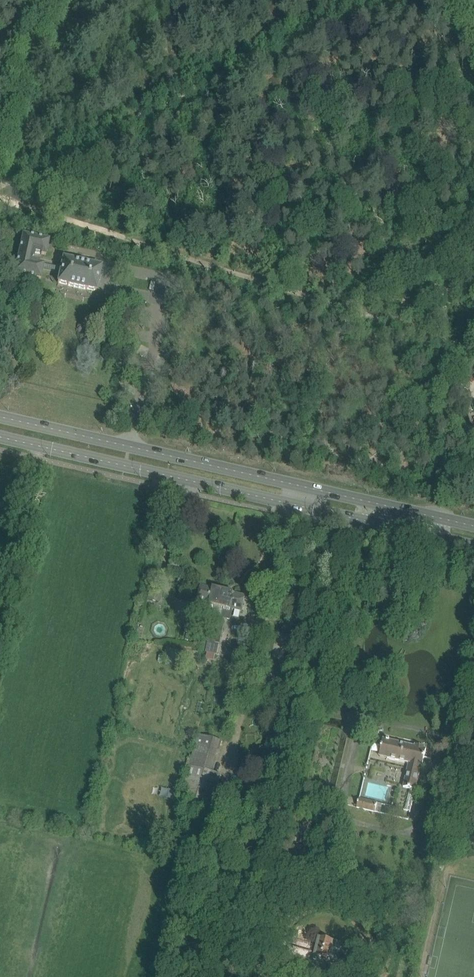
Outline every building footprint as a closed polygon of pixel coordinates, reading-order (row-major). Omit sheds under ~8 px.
[(23,235),(14,273),(40,279),(43,269),(60,273),(58,283),(96,291),(101,267),(84,263),(85,259),(81,258),(80,262),(63,258),(61,269),(43,265),(44,264),(32,262),(34,252),(46,255),(49,240),(23,235)] [(217,598),(219,590),(201,586),(198,602),(217,606),(214,619),(218,620),(223,601),(217,598)] [(245,596),(219,590),(217,598),(223,601),(218,620),(214,619),(214,620),(220,621),(221,618),(230,620),(232,609),(242,612),(245,596)] [(206,647),(209,622),(197,621),(194,646),(206,647)] [(223,630),(215,628),(212,643),(219,644),(223,630)] [(183,663),(184,649),(169,648),(167,662),(183,663)] [(389,741),(386,740),(382,757),(408,763),(403,787),(410,789),(416,790),(421,766),(423,767),(427,750),(425,749),(425,748),(418,746),(417,747),(392,741),(389,740),(389,741)] [(205,754),(201,769),(211,772),(216,757),(205,754)] [(180,799),(189,802),(201,805),(199,813),(210,816),(212,808),(214,801),(216,793),(219,785),(221,775),(213,773),(211,772),(201,769),(189,766),(180,799)] [(410,812),(416,790),(410,789),(405,811),(410,812)] [(359,799),(357,808),(380,813),(382,804),(359,799)] [(442,799),(439,811),(448,813),(451,801),(442,799)] [(330,821),(325,837),(336,840),(341,824),(330,821)] [(430,830),(428,838),(438,840),(440,832),(430,830)] [(337,960),(341,944),(319,939),(314,959),(316,960),(317,955),(337,960)]
